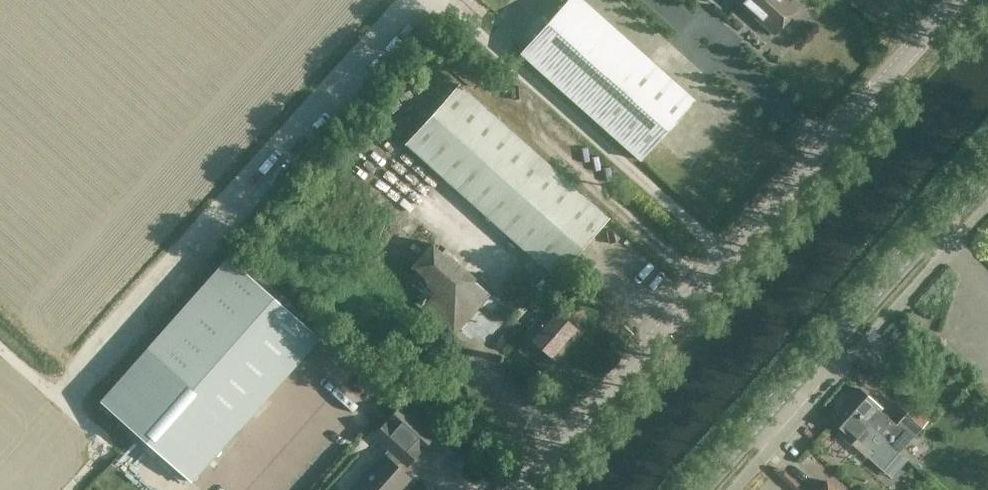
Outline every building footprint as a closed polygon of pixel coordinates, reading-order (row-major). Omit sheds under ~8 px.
[(696,99),(585,0),(568,0),(522,52),(642,159),(696,99)] [(802,4),(797,0),(741,0),(740,1),(776,33),(802,4)] [(558,276),(611,216),(460,83),(407,144),(558,276)] [(420,230),(383,270),(455,334),(491,294),(475,279),(433,242),(420,230)] [(149,347),(101,400),(192,482),(240,428),(321,337),(230,256),(149,347)] [(519,320),(541,297),(529,286),(508,310),(519,320)] [(556,360),(582,331),(556,308),(555,310),(548,303),(537,316),(539,318),(528,331),(532,334),(530,337),(556,360)] [(410,366),(432,342),(416,328),(394,351),(410,366)] [(861,388),(847,404),(900,451),(915,433),(916,434),(928,420),(913,406),(897,423),(882,410),(884,408),(861,388)] [(900,451),(847,404),(833,420),(855,439),(858,436),(872,448),(866,456),(883,471),(900,453),(899,452),(900,451)] [(353,489),(404,489),(413,480),(397,466),(399,463),(404,467),(434,435),(401,406),(374,435),(390,449),(353,489)] [(827,480),(818,489),(838,489),(827,480)]
